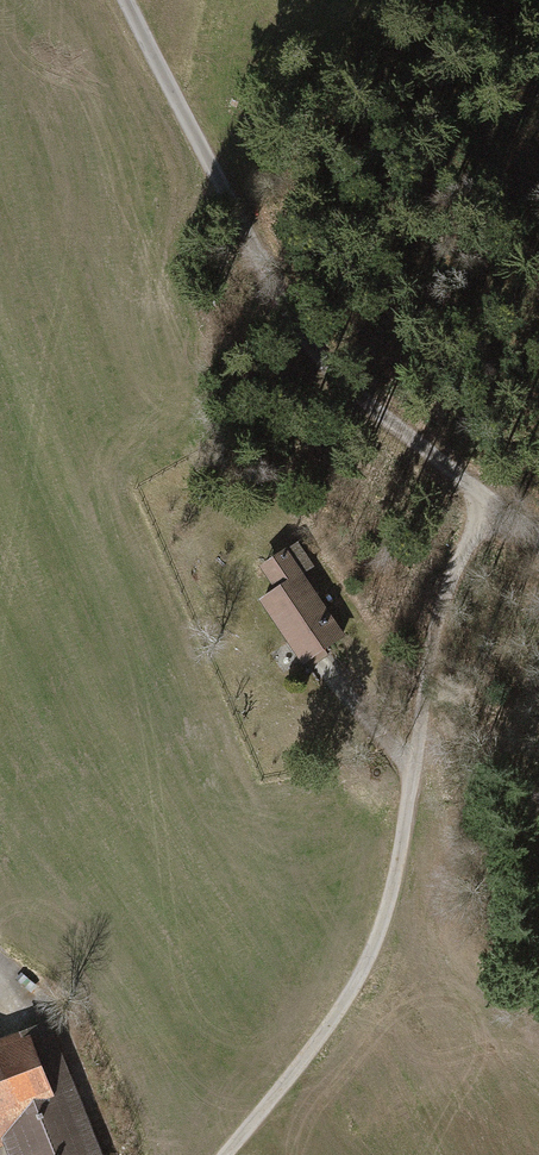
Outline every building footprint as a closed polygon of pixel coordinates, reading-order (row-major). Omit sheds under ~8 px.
[(263,570),(278,596),(265,605),(309,670),(346,645),(302,581),(316,573),(301,548),(263,570)] [(9,1145),(12,1154),(96,1154),(48,1029),(0,1047),(0,1148),(9,1145)]
